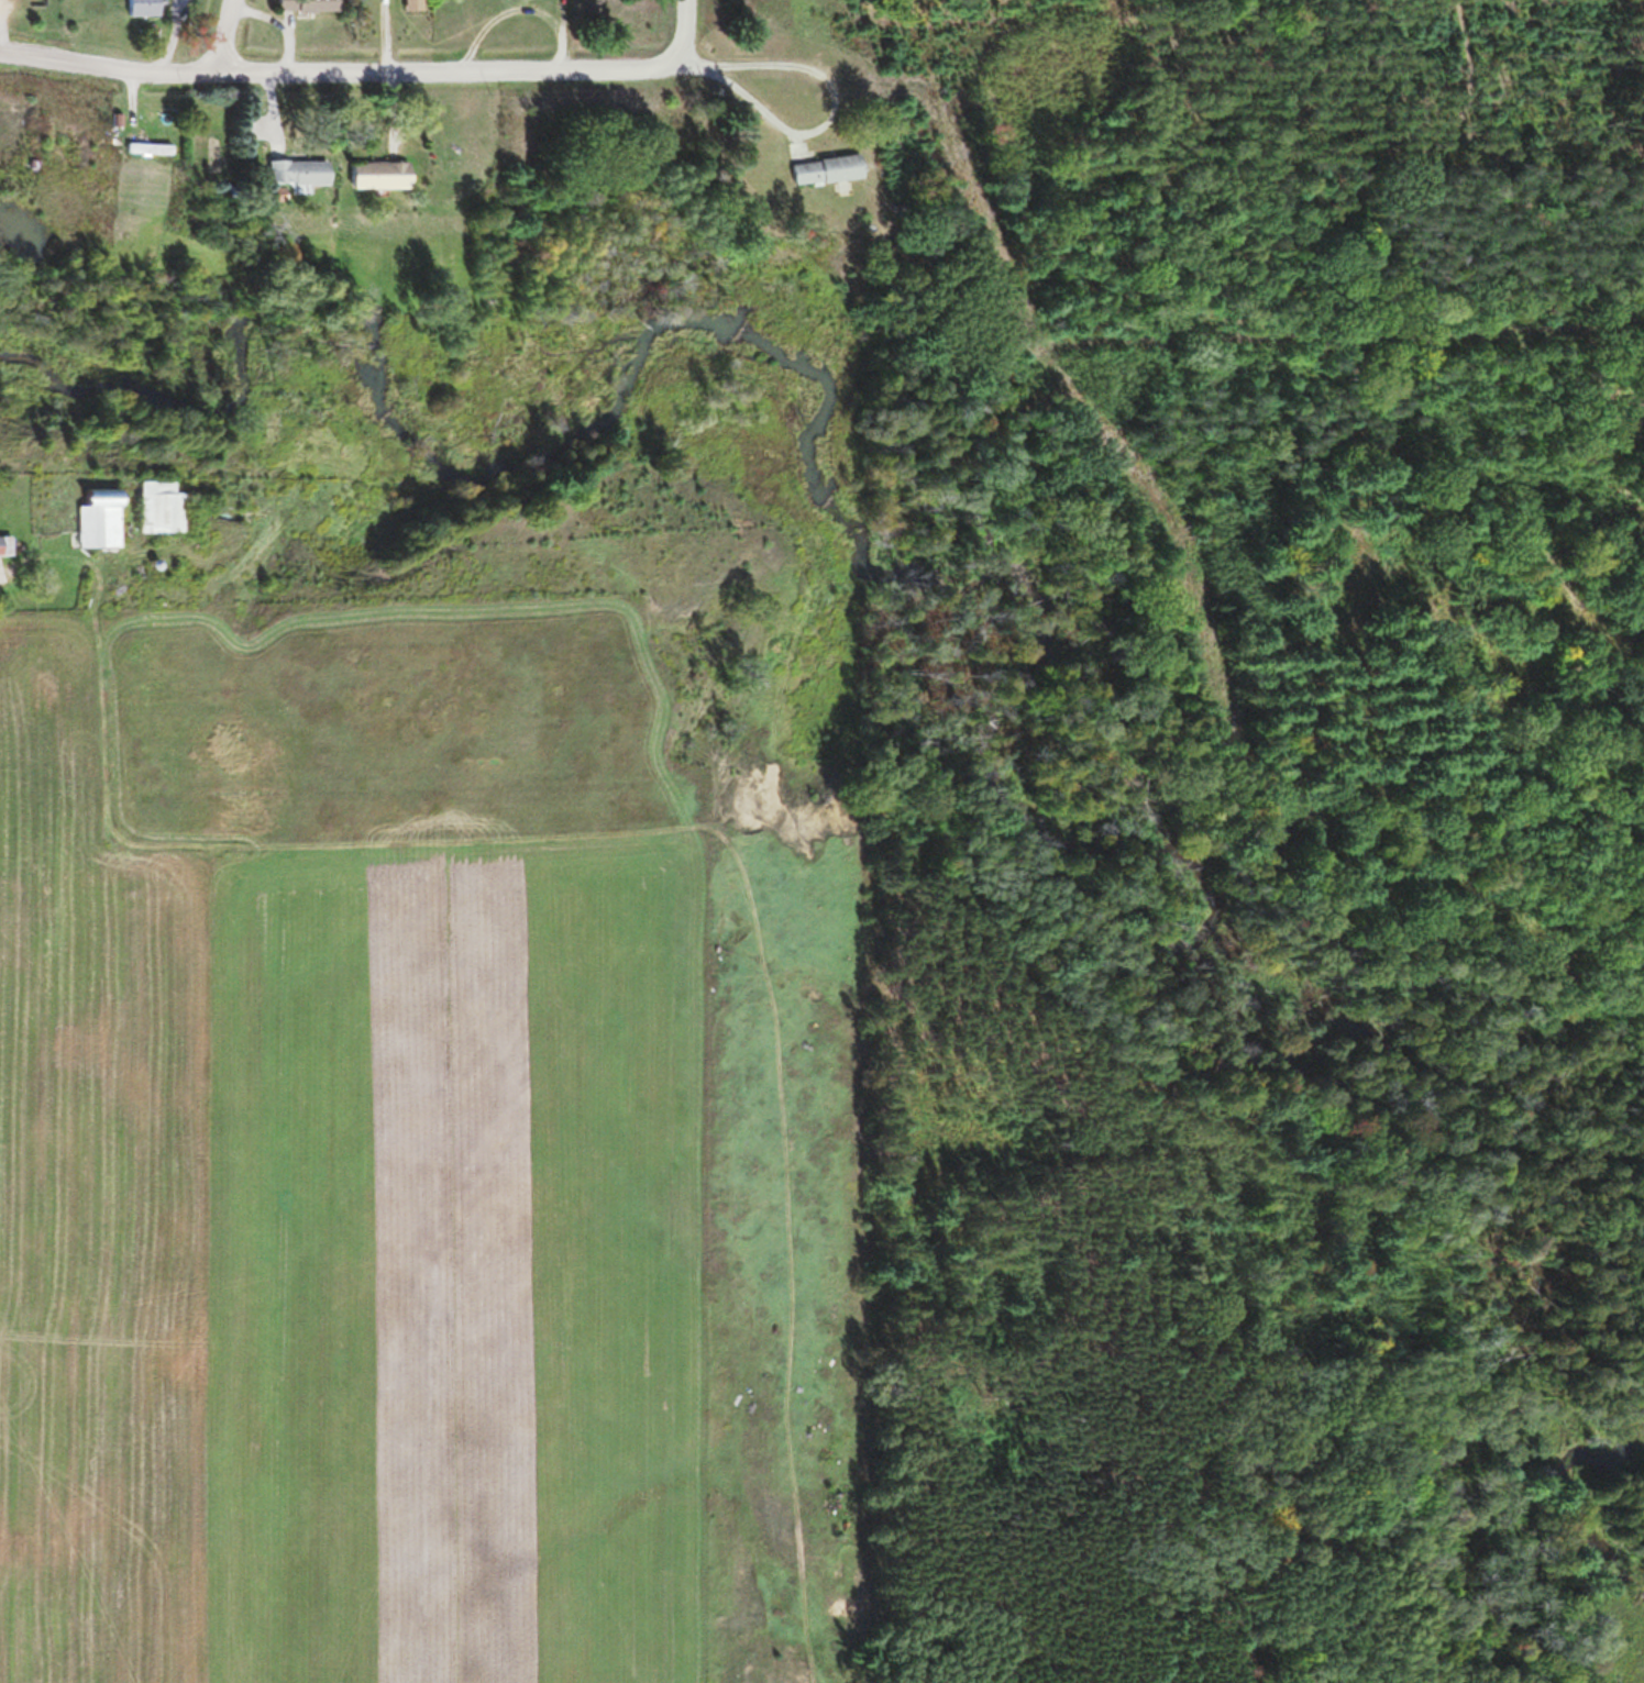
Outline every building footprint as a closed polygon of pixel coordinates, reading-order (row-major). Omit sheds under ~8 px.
[(127,18),(158,18),(158,0),(127,0),(127,18)] [(278,14),(340,13),(340,0),(278,0),(278,14)] [(422,0),(404,0),(404,12),(422,12),(422,0)] [(128,132),(176,135),(176,147),(126,144),(128,132)] [(794,176),(867,165),(862,139),(817,145),(817,151),(791,154),(794,176)] [(126,155),(171,155),(171,146),(126,146),(126,155)] [(267,171),(330,173),(331,147),(267,147),(267,171)] [(350,178),(410,178),(410,150),(350,150),(350,178)] [(862,181),(860,158),(790,164),(792,187),(862,181)] [(269,163),(269,186),(329,186),(329,163),(269,163)] [(139,469),(140,520),(185,519),(184,479),(169,480),(168,468),(139,469)] [(79,483),(121,483),(122,536),(66,538),(66,521),(79,521),(79,483)] [(13,546),(0,546),(0,527),(13,527),(13,546)] [(10,557),(10,538),(0,538),(0,558),(10,557)]
